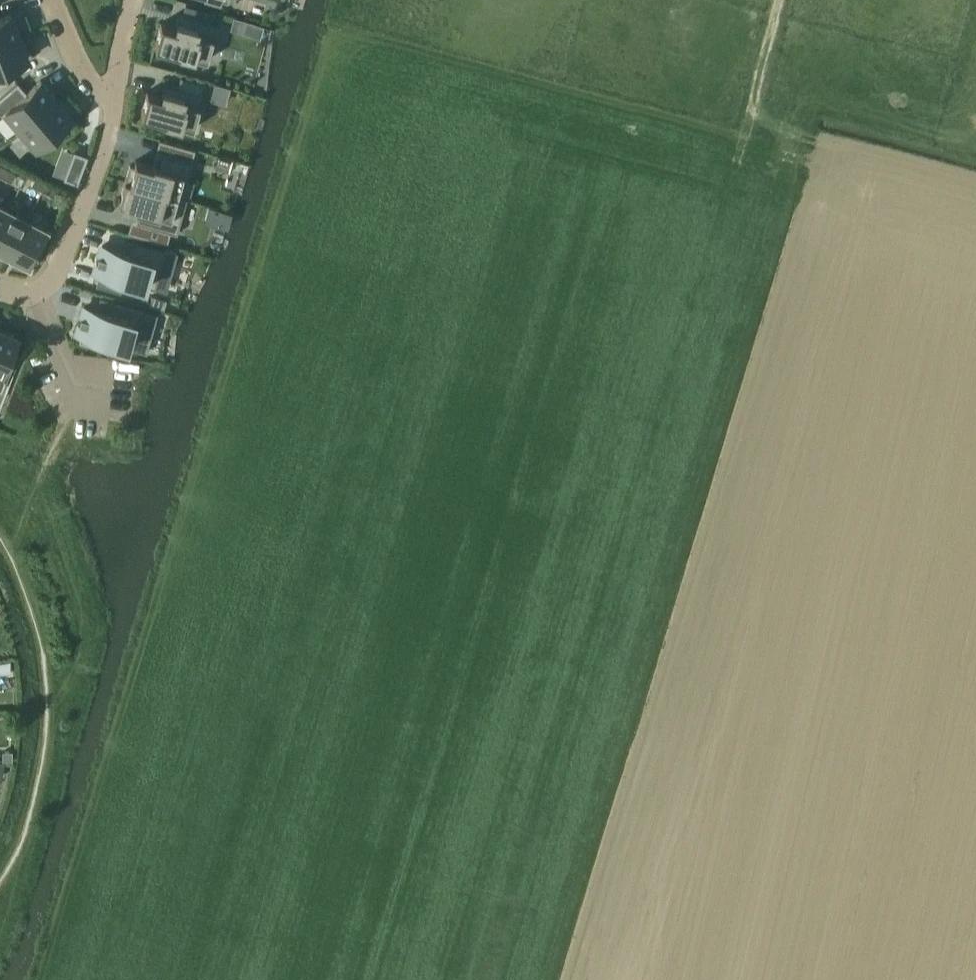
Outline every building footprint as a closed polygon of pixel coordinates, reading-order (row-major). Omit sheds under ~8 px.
[(160,28),(155,45),(166,48),(164,53),(177,57),(178,57),(179,52),(208,60),(217,27),(218,25),(207,22),(209,13),(186,6),(184,15),(180,14),(179,16),(180,16),(177,27),(162,23),(160,28)] [(11,14),(0,18),(0,44),(20,37),(11,14)] [(234,18),(231,29),(260,38),(264,26),(234,18)] [(20,37),(0,44),(0,83),(14,77),(10,66),(28,59),(20,37)] [(57,98),(41,80),(26,93),(18,84),(0,99),(0,112),(18,133),(21,130),(21,129),(57,98)] [(166,121),(194,129),(204,93),(166,83),(163,96),(148,91),(142,114),(152,117),(151,121),(164,125),(166,121)] [(72,116),(57,98),(21,129),(21,130),(36,147),(72,116)] [(66,178),(77,182),(87,157),(75,152),(66,178)] [(127,177),(125,181),(187,199),(188,199),(183,197),(193,162),(161,153),(158,166),(136,160),(135,166),(130,165),(127,177)] [(12,182),(17,173),(6,167),(1,176),(12,182)] [(43,190),(47,181),(37,176),(32,185),(43,190)] [(53,196),(58,187),(47,181),(43,190),(53,196)] [(187,199),(125,181),(119,204),(140,210),(136,223),(177,234),(187,199)] [(9,210),(0,205),(0,226),(9,210)] [(28,219),(9,210),(0,226),(0,250),(10,255),(28,219)] [(44,237),(48,230),(28,219),(10,255),(30,265),(37,252),(39,253),(47,238),(44,237)] [(98,262),(96,272),(156,289),(167,249),(133,240),(130,253),(103,245),(100,255),(99,255),(100,256),(99,261),(97,261),(98,262)] [(153,297),(151,305),(165,309),(167,299),(154,295),(153,297)] [(81,323),(78,333),(147,353),(158,313),(126,304),(116,301),(112,314),(102,311),(85,306),(83,316),(81,316),(81,317),(82,317),(81,322),(79,322),(79,323),(81,323)] [(0,329),(0,376),(7,379),(18,354),(12,351),(18,337),(0,329)] [(0,662),(0,673),(11,673),(10,660),(0,662)]
